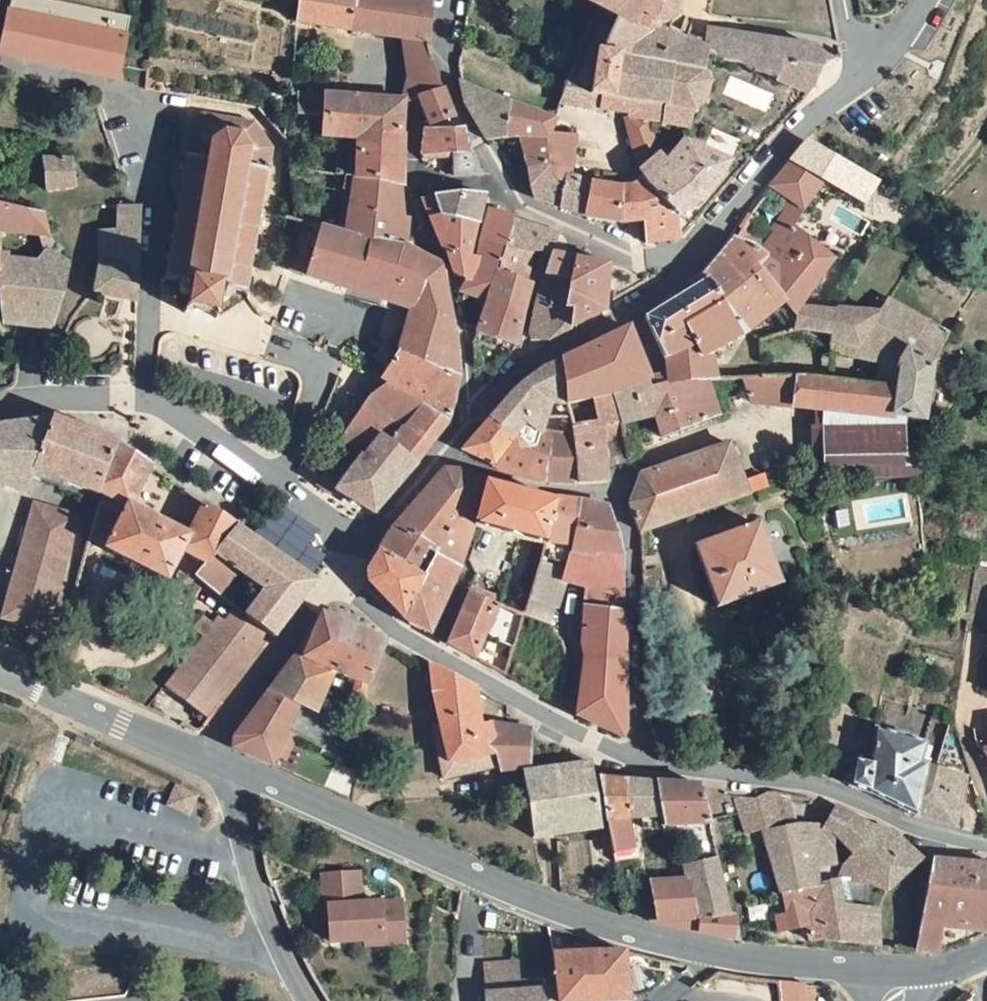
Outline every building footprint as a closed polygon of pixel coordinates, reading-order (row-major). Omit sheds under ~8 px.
[(113,40),(117,19),(39,0),(0,0),(0,35),(108,62),(113,40)] [(288,12),(396,27),(406,87),(432,80),(423,38),(426,0),(290,0),(288,12)] [(594,3),(579,39),(693,60),(695,49),(703,38),(661,34),(661,28),(668,24),(671,20),(672,15),(672,9),(671,1),(670,0),(596,0),(594,3)] [(758,59),(818,68),(823,63),(825,63),(815,45),(704,24),(703,38),(695,49),(753,73),(758,59)] [(579,39),(565,73),(553,102),(621,109),(665,112),(680,113),(683,93),(694,93),(698,90),(700,86),(701,81),(701,67),(699,64),(696,62),(693,60),(579,39)] [(800,95),(804,93),(818,68),(758,59),(753,73),(800,95)] [(550,109),(454,70),(460,96),(474,131),(507,124),(513,160),(558,165),(567,132),(544,124),(550,109)] [(416,117),(440,108),(432,80),(406,87),(407,89),(416,117)] [(390,94),(282,84),(281,101),(281,106),(307,109),(305,127),(340,128),(386,130),(388,117),(390,94)] [(179,111),(163,189),(147,269),(166,272),(170,281),(167,299),(203,306),(207,289),(214,282),(233,285),(261,137),(245,114),(196,103),(179,111)] [(664,130),(665,112),(621,109),(626,161),(661,202),(711,156),(664,130)] [(433,126),(410,123),(408,150),(439,152),(435,172),(438,174),(460,173),(463,163),(456,144),(448,143),(444,126),(443,124),(433,126)] [(337,173),(383,177),(382,175),(386,130),(340,128),(337,173)] [(773,157),(842,196),(855,177),(789,138),(773,157)] [(56,144),(8,149),(9,179),(56,174),(55,167),(55,156),(56,144)] [(408,150),(407,159),(435,172),(439,152),(408,150)] [(842,196),(773,157),(751,184),(777,200),(763,220),(740,249),(737,255),(744,260),(735,273),(771,300),(774,296),(811,249),(807,246),(842,196)] [(515,177),(521,186),(568,204),(575,176),(555,175),(558,165),(513,160),(515,177)] [(661,229),(661,202),(626,161),(625,178),(618,178),(609,178),(604,208),(616,209),(620,209),(626,210),(627,235),(661,229)] [(337,173),(328,231),(388,241),(380,201),(383,177),(337,173)] [(575,176),(568,204),(572,205),(585,206),(604,208),(609,178),(588,177),(575,176)] [(122,257),(127,193),(118,191),(107,191),(104,221),(83,221),(84,256),(81,278),(121,286),(124,256),(122,257)] [(431,205),(431,191),(406,191),(406,196),(431,205)] [(431,205),(450,209),(455,191),(431,191),(431,205)] [(431,205),(406,196),(410,213),(415,229),(423,247),(435,266),(446,269),(451,246),(442,244),(450,209),(431,205)] [(26,224),(25,224),(26,203),(9,201),(0,200),(0,222),(26,224)] [(456,230),(480,237),(486,207),(463,200),(456,230)] [(478,264),(506,271),(508,259),(513,259),(518,242),(525,244),(528,233),(536,235),(540,222),(512,214),(486,207),(480,237),(478,264)] [(414,258),(388,241),(328,231),(302,227),(287,274),(392,303),(378,343),(439,372),(437,351),(435,330),(430,310),(421,282),(415,280),(413,279),(414,258)] [(470,292),(478,270),(478,264),(480,237),(456,230),(451,246),(446,269),(444,284),(470,292)] [(797,330),(831,343),(848,317),(809,306),(774,296),(771,300),(735,273),(744,260),(737,255),(740,249),(720,236),(702,254),(682,272),(685,277),(715,334),(716,334),(745,314),(756,329),(758,328),(797,330)] [(560,273),(562,250),(533,244),(527,268),(560,273)] [(33,317),(48,254),(0,250),(0,313),(33,317)] [(588,278),(590,256),(562,250),(560,273),(557,315),(586,303),(588,278)] [(506,282),(503,281),(506,271),(478,264),(478,270),(470,292),(505,302),(510,283),(506,282)] [(560,273),(527,268),(512,324),(520,331),(557,315),(560,273)] [(627,315),(639,371),(624,376),(627,387),(652,384),(676,382),(681,382),(689,382),(680,354),(716,334),(715,334),(685,277),(656,296),(627,315)] [(459,324),(496,336),(505,302),(470,292),(459,324)] [(925,332),(862,296),(848,317),(831,343),(860,355),(855,382),(871,383),(865,411),(893,416),(905,362),(925,332)] [(611,325),(543,355),(542,392),(551,392),(551,395),(587,385),(624,376),(611,325)] [(355,353),(362,358),(369,361),(378,343),(361,339),(355,353)] [(311,465),(321,472),(352,431),(369,408),(388,424),(406,400),(429,418),(435,398),(439,384),(439,372),(378,343),(369,361),(366,370),(373,375),(350,389),(320,428),(332,438),(311,465)] [(542,392),(543,355),(506,372),(500,377),(481,398),(517,430),(575,427),(574,421),(596,417),(587,385),(551,395),(551,409),(531,409),(532,393),(542,392)] [(625,410),(634,433),(693,412),(681,382),(676,382),(652,384),(627,387),(624,376),(587,385),(596,417),(625,410)] [(865,411),(871,383),(855,382),(753,377),(711,379),(722,401),(865,413),(865,411)] [(517,430),(481,398),(467,415),(496,440),(509,451),(517,430)] [(352,431),(394,463),(429,418),(406,400),(388,424),(369,408),(352,431)] [(13,487),(21,461),(85,486),(99,434),(35,412),(0,417),(0,483),(13,487)] [(496,440),(467,415),(439,447),(459,459),(476,469),(496,440)] [(581,479),(575,427),(521,433),(523,479),(581,479)] [(496,440),(476,469),(500,474),(523,479),(521,433),(517,430),(509,451),(496,440)] [(394,463),(352,431),(321,472),(315,480),(355,506),(394,465),(394,463)] [(85,486),(71,534),(147,573),(161,545),(170,528),(111,499),(130,457),(99,434),(85,486)] [(704,442),(612,472),(600,501),(616,529),(721,491),(704,442)] [(371,529),(418,557),(439,521),(463,482),(438,467),(421,468),(371,529)] [(456,525),(468,485),(463,482),(439,521),(456,525)] [(515,541),(525,500),(468,485),(456,525),(515,541)] [(36,575),(44,546),(50,548),(62,507),(20,494),(14,514),(22,516),(16,538),(7,535),(0,559),(0,565),(8,568),(0,593),(0,610),(28,619),(41,576),(36,575)] [(186,498),(170,528),(161,545),(184,561),(217,520),(208,514),(186,498)] [(514,547),(537,551),(550,502),(537,501),(525,500),(515,541),(514,547)] [(550,502),(537,551),(532,568),(528,583),(599,592),(598,558),(578,504),(566,503),(550,502)] [(22,516),(14,514),(7,535),(16,538),(22,516)] [(217,520),(184,561),(172,573),(197,591),(217,566),(243,586),(224,611),(251,632),(252,632),(295,577),(270,559),(217,520)] [(392,601),(380,618),(394,626),(406,633),(438,567),(440,568),(450,538),(452,539),(456,525),(439,521),(418,557),(407,576),(403,583),(392,601)] [(669,544),(694,606),(757,584),(734,522),(731,523),(669,544)] [(359,548),(407,576),(418,557),(371,529),(359,548)] [(167,583),(172,573),(184,561),(161,545),(147,573),(167,583)] [(352,592),(380,618),(392,601),(403,583),(407,576),(359,548),(346,569),(352,592)] [(986,580),(977,584),(976,620),(986,622),(986,581),(986,580)] [(449,593),(424,644),(449,657),(457,638),(488,651),(496,615),(449,593)] [(213,603),(202,618),(239,647),(251,632),(224,611),(215,605),(213,603)] [(557,661),(600,664),(599,606),(554,605),(551,638),(557,661)] [(209,736),(212,741),(247,758),(275,701),(291,708),(312,664),(331,672),(327,682),(343,690),(344,673),(361,636),(348,630),(310,614),(297,608),(281,651),(275,650),(209,736)] [(183,612),(175,621),(186,630),(193,621),(183,612)] [(186,630),(185,631),(225,663),(239,647),(202,618),(198,614),(193,621),(186,630)] [(976,620),(976,629),(973,696),(966,747),(986,783),(986,784),(986,622),(976,620)] [(185,631),(145,681),(187,712),(225,663),(185,631)] [(555,714),(602,737),(600,664),(557,661),(555,714)] [(491,767),(516,764),(528,763),(520,729),(471,725),(465,685),(451,679),(417,667),(432,729),(440,763),(487,750),(491,767)] [(438,780),(444,778),(440,763),(432,729),(426,731),(438,780)] [(834,767),(829,791),(891,817),(901,820),(911,771),(903,768),(909,747),(856,732),(852,769),(834,767)] [(487,750),(440,763),(444,778),(491,767),(487,750)] [(591,826),(584,771),(583,762),(517,770),(527,837),(591,826)] [(901,820),(930,828),(939,829),(950,782),(911,771),(901,820)] [(592,776),(601,824),(606,854),(625,852),(622,816),(627,816),(620,780),(592,776)] [(627,816),(656,813),(648,782),(620,780),(627,816)] [(648,782),(656,813),(659,825),(701,823),(692,788),(688,787),(648,782)] [(191,798),(172,787),(162,804),(181,815),(191,798)] [(806,944),(823,945),(810,866),(819,831),(801,828),(807,810),(799,808),(769,800),(759,801),(742,809),(783,916),(798,914),(806,944)] [(904,869),(910,861),(877,835),(823,815),(819,831),(810,866),(823,945),(872,955),(876,934),(882,913),(888,896),(895,882),(904,869)] [(646,881),(651,907),(653,921),(724,916),(709,856),(669,864),(673,877),(646,881)] [(986,904),(986,902),(986,871),(941,865),(924,863),(920,897),(986,904)] [(358,878),(320,881),(323,913),(326,913),(328,948),(383,945),(382,936),(402,935),(400,907),(360,910),(358,878)] [(920,897),(912,962),(933,965),(936,936),(981,939),(982,938),(986,904),(920,897)] [(654,926),(706,940),(722,942),(735,944),(730,917),(724,916),(653,921),(654,926)] [(402,935),(382,936),(383,945),(383,950),(403,949),(402,935)] [(554,991),(555,1000),(624,1000),(621,959),(551,960),(554,991)] [(63,983),(77,999),(136,993),(146,976),(133,960),(74,966),(63,983)] [(516,984),(514,964),(479,966),(480,1000),(555,1000),(554,991),(530,992),(516,992),(516,984)] [(728,987),(729,976),(717,973),(715,985),(728,987)] [(736,988),(738,976),(729,976),(728,987),(736,988)] [(767,981),(756,979),(757,1000),(781,1000),(780,983),(767,981)] [(530,992),(530,985),(516,984),(516,992),(530,992)]
